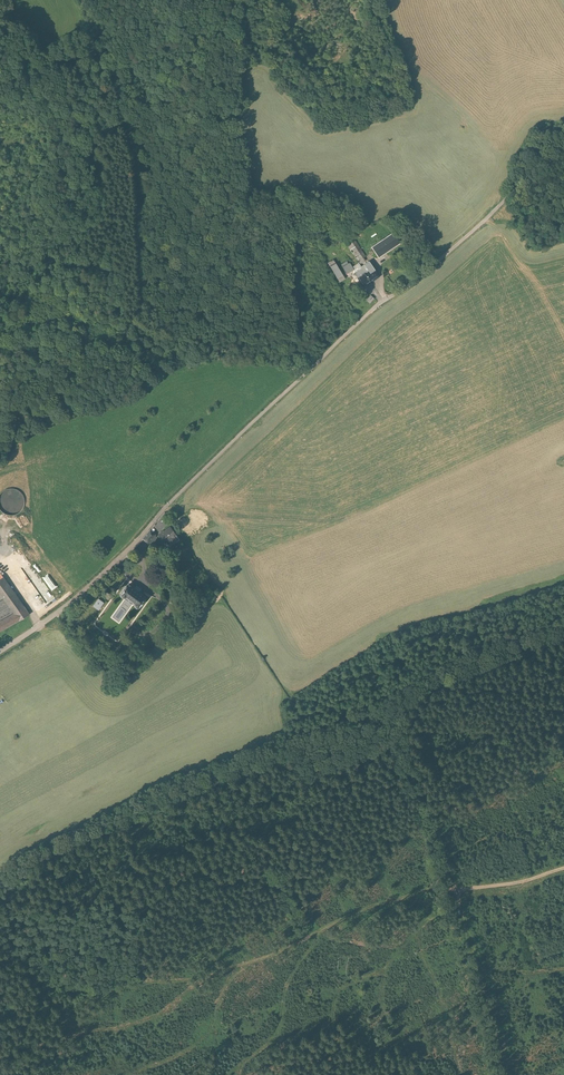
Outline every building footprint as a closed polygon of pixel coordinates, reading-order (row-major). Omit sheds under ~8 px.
[(397,245),(390,236),(369,251),(376,260),(397,245)] [(347,246),(358,262),(372,282),(380,277),(368,259),(365,261),(352,242),(347,246)] [(364,287),(372,282),(358,262),(351,266),(347,260),(342,264),(350,276),(355,273),(364,287)] [(346,277),(334,262),(328,267),(339,282),(346,277)] [(22,512),(26,502),(21,492),(11,488),(1,492),(0,494),(0,509),(1,512),(9,516),(12,516),(22,512)] [(179,540),(170,527),(159,535),(163,541),(165,540),(167,543),(166,544),(168,547),(171,545),(179,540)] [(150,530),(143,538),(148,543),(155,534),(150,530)] [(68,564),(60,569),(64,575),(72,570),(68,564)] [(75,572),(67,579),(71,583),(79,576),(75,572)] [(29,615),(3,578),(0,580),(0,593),(5,600),(15,613),(19,620),(29,615)] [(126,596),(135,603),(135,605),(137,606),(139,606),(145,598),(126,585),(121,592),(121,595),(123,596),(126,596)] [(70,590),(62,596),(64,599),(72,593),(70,590)] [(125,616),(133,602),(124,598),(116,612),(125,616)] [(100,611),(105,603),(99,599),(94,607),(100,611)] [(0,602),(0,621),(15,613),(5,600),(0,602)] [(19,620),(15,613),(0,621),(0,631),(19,620)]
